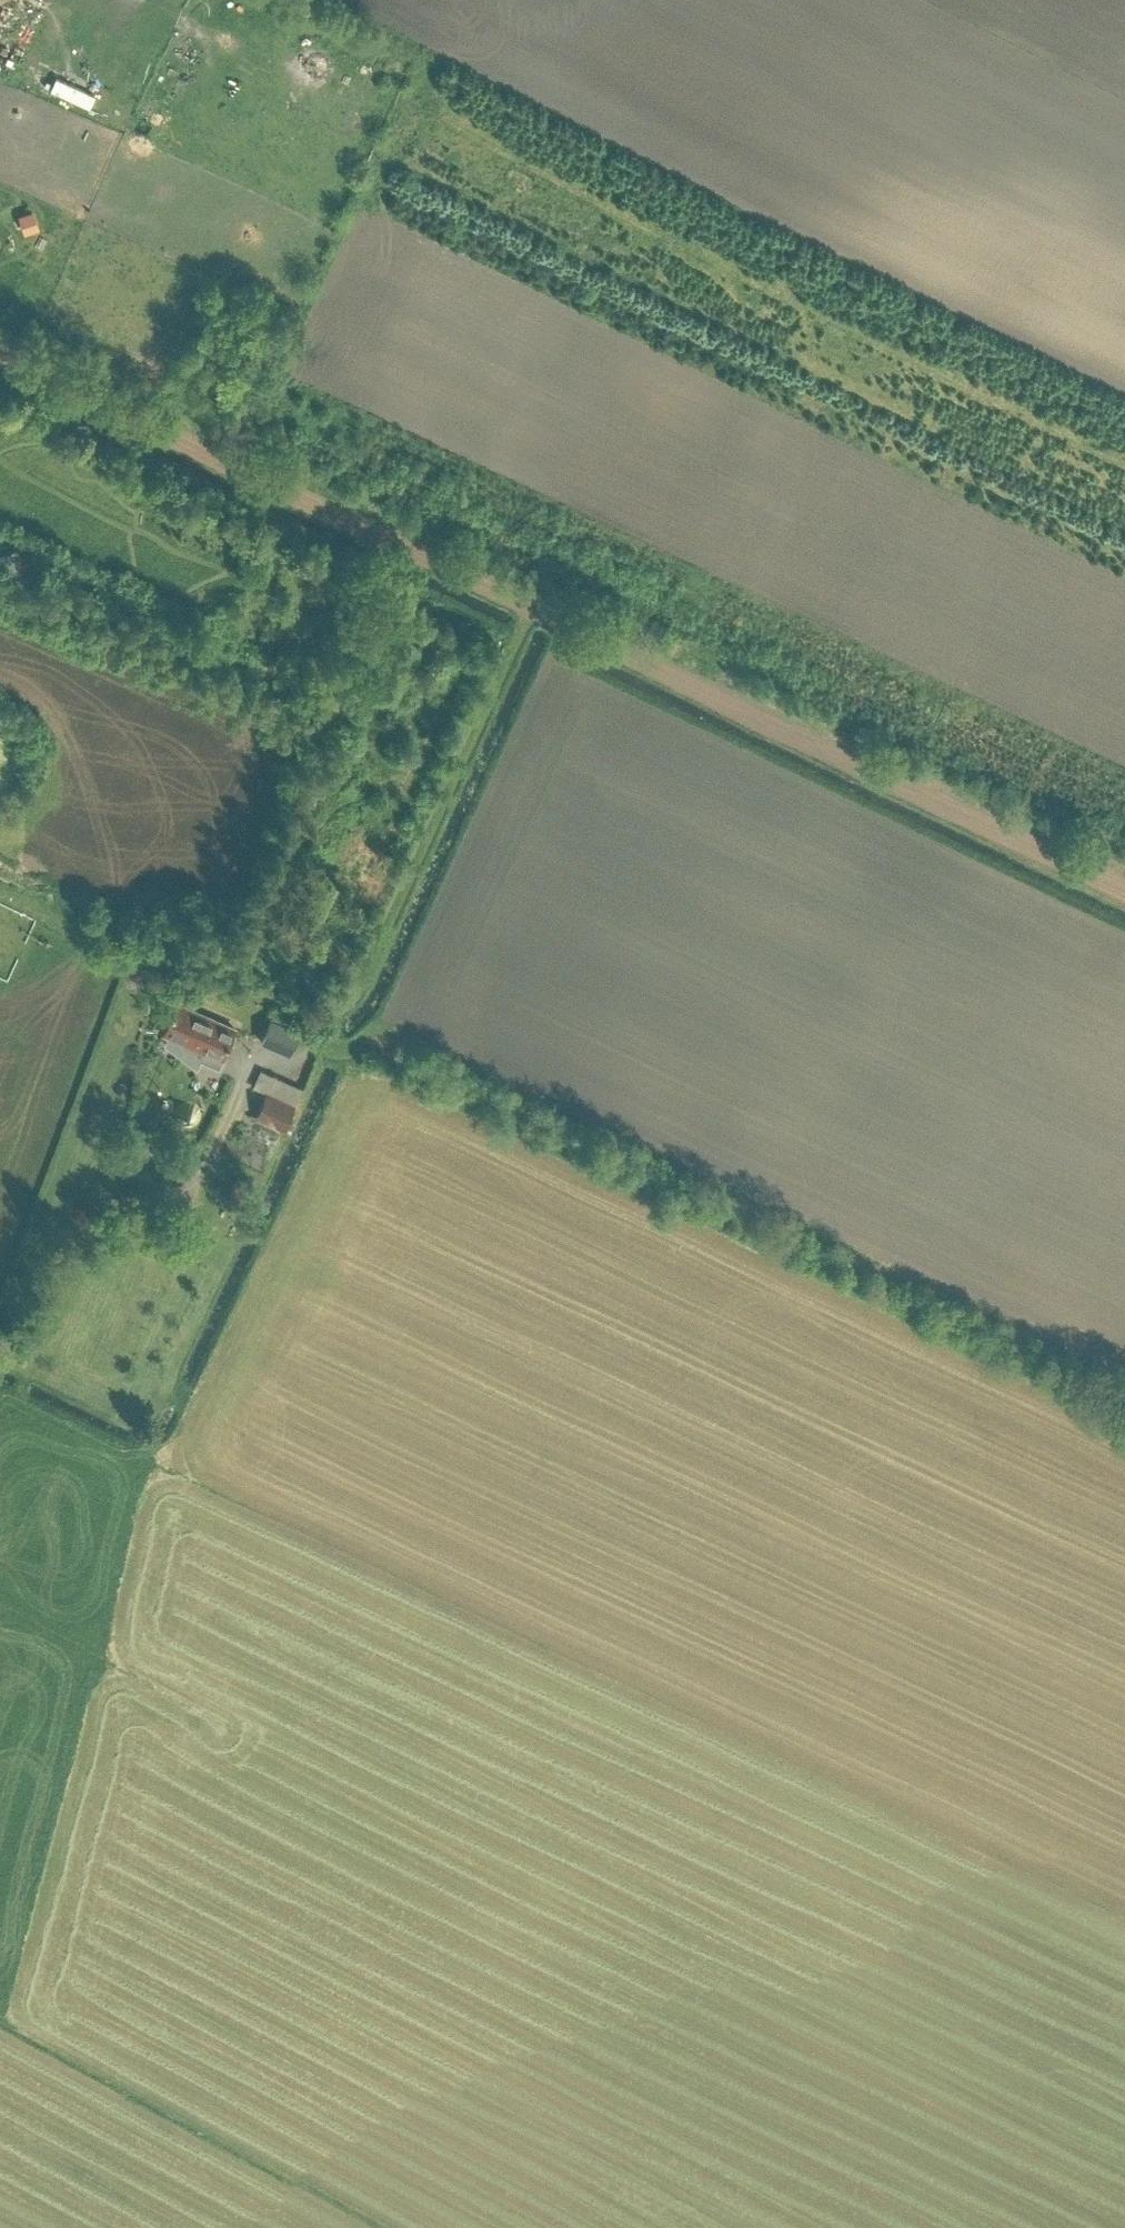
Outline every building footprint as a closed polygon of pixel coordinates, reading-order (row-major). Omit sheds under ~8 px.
[(195,1068),(197,1064),(199,1059),(204,1048),(222,1056),(223,1057),(236,1028),(178,1001),(165,1029),(168,1031),(163,1043),(195,1068)] [(300,1030),(270,1017),(259,1041),(290,1054),(300,1030)] [(264,1090),(253,1115),(283,1128),(295,1103),(264,1090)]
